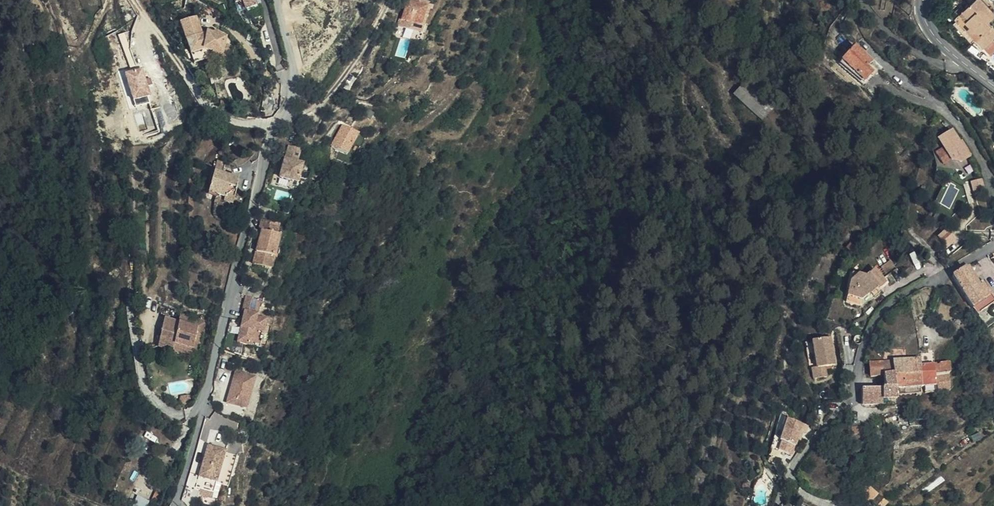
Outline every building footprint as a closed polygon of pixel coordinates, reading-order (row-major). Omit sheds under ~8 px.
[(243,1),(233,6),(236,12),(238,11),(240,15),(248,12),(250,6),(247,0),(243,1)] [(985,46),(993,39),(993,38),(993,25),(990,21),(993,16),(993,12),(983,0),(975,0),(957,16),(985,46)] [(420,6),(408,2),(406,7),(401,5),(399,4),(396,12),(395,11),(393,18),(392,17),(388,26),(389,27),(389,28),(411,37),(421,12),(418,11),(420,6)] [(167,19),(178,50),(191,45),(209,49),(211,39),(213,32),(207,30),(206,28),(203,27),(199,29),(196,28),(189,30),(182,13),(167,19)] [(191,45),(178,50),(182,59),(197,54),(215,58),(217,48),(219,41),(211,39),(209,49),(191,45)] [(985,46),(992,53),(993,52),(993,40),(993,39),(985,46)] [(871,60),(856,46),(839,65),(860,85),(874,71),(867,65),(871,60)] [(350,154),(361,132),(342,123),(332,145),(350,154)] [(944,166),(951,161),(962,163),(972,157),(971,155),(973,154),(963,139),(961,140),(954,129),(937,139),(943,148),(936,153),(944,166)] [(289,147),(277,143),(269,175),(288,179),(292,161),(286,159),(289,147)] [(207,173),(197,172),(193,197),(209,199),(212,200),(213,197),(222,198),(224,187),(222,187),(224,179),(215,178),(214,179),(206,177),(207,173)] [(986,193),(983,178),(972,181),(976,195),(986,193)] [(266,222),(252,219),(250,231),(252,231),(245,264),(261,268),(268,234),(264,233),(266,222)] [(947,228),(938,237),(948,248),(957,239),(947,228)] [(893,260),(883,266),(888,275),(898,270),(893,260)] [(953,275),(964,292),(977,285),(966,267),(953,275)] [(870,291),(871,292),(877,288),(879,286),(880,287),(887,282),(875,268),(867,275),(852,271),(845,299),(860,303),(861,298),(870,291)] [(964,292),(973,305),(992,293),(985,281),(977,286),(977,285),(964,292)] [(993,303),(993,297),(992,293),(973,305),(978,314),(993,303)] [(254,317),(258,301),(248,297),(243,311),(245,312),(238,342),(260,348),(267,321),(254,317)] [(182,313),(180,321),(198,325),(194,345),(175,341),(175,339),(161,337),(159,345),(174,349),(174,348),(199,353),(207,318),(182,313)] [(198,325),(180,321),(166,317),(161,337),(175,339),(175,341),(194,345),(198,325)] [(817,368),(825,366),(834,365),(829,338),(812,341),(817,368)] [(882,364),(887,399),(901,396),(896,369),(895,362),(882,364)] [(873,379),(876,401),(887,399),(882,364),(867,366),(870,380),(873,379)] [(827,377),(825,366),(817,368),(812,369),(814,380),(827,377)] [(860,380),(870,380),(867,366),(858,368),(860,380)] [(909,376),(923,374),(922,366),(908,368),(909,376)] [(858,385),(861,384),(860,380),(858,368),(846,369),(848,383),(857,382),(858,385)] [(896,369),(901,396),(911,393),(909,376),(908,368),(896,369)] [(256,378),(236,373),(227,403),(247,409),(256,378)] [(909,376),(911,393),(925,390),(923,374),(909,376)] [(860,393),(862,411),(877,409),(876,401),(873,379),(870,380),(860,380),(861,384),(862,393),(860,393)] [(774,456),(773,463),(775,464),(783,463),(783,457),(786,458),(787,444),(794,445),(795,436),(774,434),(771,456),(774,456)] [(213,480),(219,481),(227,449),(208,445),(198,487),(205,489),(210,490),(213,480)] [(239,452),(227,449),(219,481),(216,492),(210,490),(205,489),(204,493),(219,496),(222,482),(231,484),(239,452)] [(216,492),(219,481),(213,480),(210,490),(216,492)] [(150,500),(138,495),(134,505),(148,505),(150,500)]
